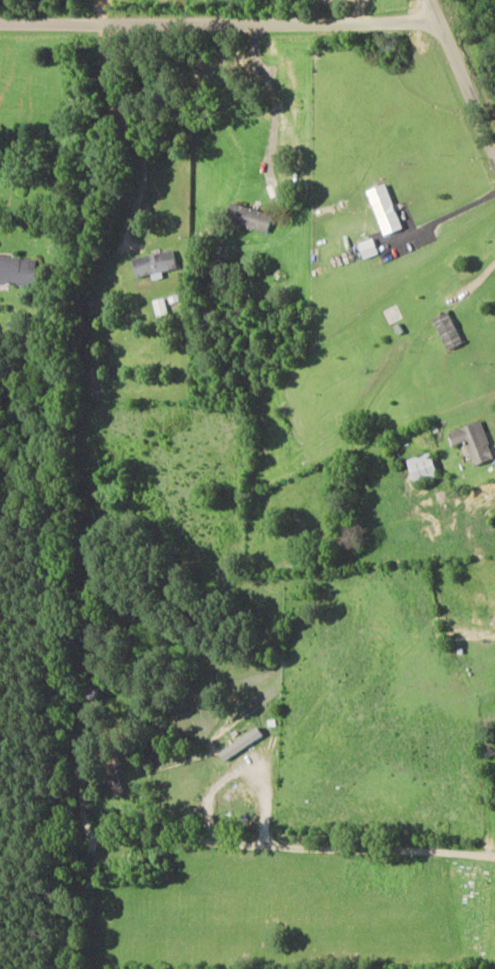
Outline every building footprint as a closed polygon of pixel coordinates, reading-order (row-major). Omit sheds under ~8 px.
[(404,227),(388,182),(369,189),(385,234),(404,227)] [(229,219),(268,233),(275,215),(236,200),(229,219)] [(381,253),(376,237),(361,242),(366,258),(381,253)] [(179,268),(177,250),(135,256),(138,278),(164,274),(163,270),(179,268)] [(39,284),(39,257),(0,256),(0,283),(39,284)] [(170,313),(166,297),(155,300),(160,316),(170,313)] [(450,350),(466,342),(450,310),(434,318),(450,350)] [(492,456),(478,420),(448,432),(452,443),(463,439),(473,464),(492,456)] [(406,459),(415,482),(437,474),(428,450),(406,459)]
